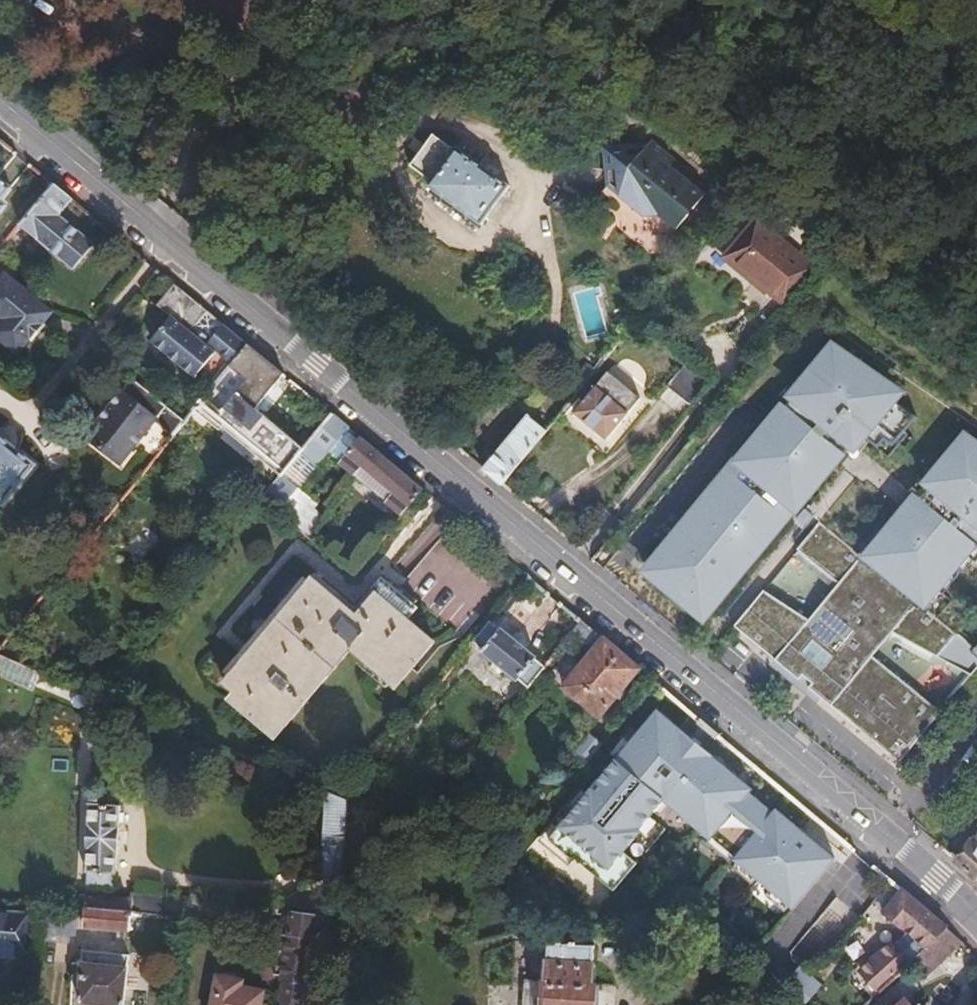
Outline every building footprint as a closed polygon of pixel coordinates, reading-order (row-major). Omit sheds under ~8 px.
[(447,142),(422,173),(443,189),(439,194),(491,236),(522,199),(470,157),(467,159),(447,142)] [(603,146),(604,171),(616,171),(617,184),(611,192),(643,218),(660,218),(678,232),(706,196),(683,179),(671,170),(678,162),(654,143),(649,143),(641,154),(629,155),(628,145),(603,146)] [(649,143),(628,145),(629,155),(641,154),(649,143)] [(671,170),(683,179),(690,171),(678,162),(671,170)] [(616,171),(604,171),(605,187),(611,192),(617,184),(616,171)] [(69,199),(49,183),(15,223),(34,240),(55,215),(69,199)] [(55,215),(34,240),(68,269),(89,244),(55,215)] [(759,220),(726,259),(783,307),(816,269),(759,220)] [(13,354),(26,339),(28,341),(41,325),(38,323),(34,319),(43,307),(0,271),(0,344),(13,354)] [(245,344),(170,282),(153,303),(168,316),(149,340),(191,374),(210,351),(227,365),(245,344)] [(48,311),(43,307),(34,319),(38,323),(48,311)] [(815,354),(818,357),(819,356),(821,358),(832,345),(826,341),(815,354)] [(840,341),(835,346),(845,353),(848,349),(840,341)] [(227,365),(196,400),(278,472),(280,471),(300,449),(253,408),(281,374),(245,344),(227,365)] [(669,543),(657,557),(654,554),(642,569),(706,621),(718,606),(715,604),(726,591),(729,593),(739,581),(736,579),(748,564),(751,566),(760,555),(757,553),(770,538),(772,540),(781,529),(779,527),(791,512),(793,514),(799,507),(795,504),(812,484),(817,488),(836,464),(831,459),(845,441),(853,447),(856,450),(864,440),(876,450),(883,442),(891,448),(904,433),(916,419),(894,401),(884,394),(890,387),(891,385),(886,381),(876,374),(845,353),(835,346),(833,344),(832,345),(821,358),(819,356),(818,357),(807,370),(782,400),(731,462),(734,464),(721,480),(718,478),(709,488),(712,491),(699,506),(696,503),(687,514),(690,517),(678,532),(675,530),(666,540),(669,543)] [(596,350),(584,364),(595,372),(606,358),(596,350)] [(664,389),(688,408),(712,379),(689,360),(664,389)] [(779,397),(782,400),(807,370),(804,367),(779,397)] [(879,371),(876,374),(886,381),(888,378),(879,371)] [(605,375),(572,416),(604,442),(638,401),(605,375)] [(124,377),(114,389),(126,399),(136,387),(124,377)] [(146,422),(164,437),(176,422),(136,387),(126,399),(114,389),(74,434),(109,464),(146,422)] [(900,394),(890,387),(884,394),(894,401),(900,394)] [(504,449),(484,473),(500,487),(556,420),(541,408),(521,431),(515,427),(499,445),(504,449)] [(278,472),(262,491),(278,506),(297,485),(316,463),(326,452),(345,431),(347,428),(331,415),(300,449),(280,471),(278,472)] [(345,431),(326,452),(339,463),(358,442),(345,431)] [(907,436),(904,433),(891,448),(883,442),(876,450),(887,459),(907,436)] [(958,447),(965,438),(959,433),(952,442),(955,444),(958,447)] [(818,524),(796,550),(795,551),(836,585),(807,622),(761,592),(732,628),(772,661),(797,682),(800,677),(810,685),(806,689),(820,700),(897,765),(939,714),(870,658),(890,635),(969,678),(976,668),(976,656),(971,650),(926,614),(923,612),(927,607),(938,594),(948,581),(957,571),(975,549),(976,550),(976,443),(967,436),(965,438),(958,447),(955,444),(931,473),(928,470),(909,493),(912,496),(893,519),(881,533),(881,534),(884,536),(877,544),(874,542),(860,559),(857,556),(818,524)] [(338,464),(399,515),(421,490),(360,439),(358,442),(339,463),(338,464)] [(831,459),(836,464),(853,447),(845,441),(831,459)] [(25,464),(0,443),(0,494),(25,464)] [(731,462),(718,478),(721,480),(734,464),(731,462)] [(812,484),(795,504),(799,507),(800,509),(817,488),(812,484)] [(297,485),(278,506),(299,524),(304,518),(296,511),(309,496),(297,485)] [(709,488),(696,503),(699,506),(712,491),(709,488)] [(912,496),(909,493),(890,516),(893,519),(912,496)] [(796,520),(804,527),(811,518),(812,518),(803,511),(796,520)] [(779,527),(781,529),(793,514),(791,512),(779,527)] [(687,514),(675,530),(678,532),(690,517),(687,514)] [(811,518),(804,527),(789,545),(796,550),(818,524),(811,518)] [(857,556),(860,559),(874,542),(877,544),(884,536),(881,534),(881,533),(878,531),(857,556)] [(760,555),(772,540),(770,538),(757,553),(760,555)] [(654,554),(657,557),(669,543),(666,540),(654,554)] [(976,556),(976,550),(975,549),(957,571),(961,575),(976,556)] [(739,581),(751,566),(748,564),(736,579),(739,581)] [(313,569),(215,673),(226,683),(222,688),(264,728),(344,643),(386,684),(427,641),(403,618),(413,608),(379,576),(351,605),(313,569)] [(951,584),(948,581),(938,594),(941,596),(951,584)] [(718,606),(729,593),(726,591),(715,604),(718,606)] [(634,668),(579,621),(560,642),(581,660),(558,686),(592,715),(634,668)] [(487,622),(468,643),(477,651),(474,653),(508,681),(511,678),(521,686),(539,667),(528,657),(531,654),(499,626),(496,629),(487,622)] [(0,658),(0,679),(20,688),(29,670),(0,658)] [(797,682),(772,661),(767,667),(815,706),(820,700),(806,689),(810,685),(800,677),(797,682)] [(689,740),(654,711),(627,744),(614,759),(585,794),(570,812),(562,821),(546,840),(571,860),(572,862),(573,859),(611,891),(635,864),(657,837),(642,824),(647,817),(651,812),(662,799),(668,804),(683,817),(682,819),(707,840),(709,838),(733,858),(731,860),(734,863),(754,878),(768,891),(787,907),(790,909),(832,859),(773,810),(771,814),(747,793),(749,790),(699,748),(689,740)] [(577,765),(598,741),(586,730),(564,754),(577,765)] [(692,736),(689,740),(699,748),(701,744),(692,736)] [(614,759),(627,744),(622,739),(609,754),(614,759)] [(332,798),(312,789),(308,874),(326,875),(332,798)] [(79,790),(78,869),(83,869),(83,882),(106,883),(107,870),(110,870),(112,802),(90,800),(91,792),(79,790)] [(570,812),(585,794),(579,790),(564,808),(570,812)] [(668,804),(662,799),(651,812),(657,817),(668,804)] [(566,866),(571,860),(546,840),(562,821),(556,816),(536,841),(566,866)] [(663,830),(647,817),(642,824),(657,837),(663,830)] [(953,864),(954,864),(976,882),(976,881),(976,837),(970,847),(967,845),(953,864)] [(731,860),(733,858),(709,838),(707,840),(704,844),(728,864),(731,860)] [(749,885),(754,878),(734,863),(730,869),(749,885)] [(77,890),(77,904),(126,908),(143,909),(145,891),(127,889),(127,895),(77,890)] [(782,912),(787,907),(768,891),(763,896),(782,912)] [(867,992),(870,996),(910,960),(944,929),(903,893),(900,891),(881,913),(883,915),(902,932),(904,930),(917,941),(900,956),(890,945),(888,945),(861,970),(862,976),(872,987),(867,992)] [(126,908),(77,904),(77,923),(124,926),(126,908)] [(126,908),(124,926),(140,928),(143,909),(126,908)] [(9,946),(11,911),(0,911),(0,946),(9,946)] [(274,934),(304,941),(305,917),(282,913),(281,924),(272,922),(270,933),(274,934)] [(270,933),(272,922),(251,918),(248,928),(270,933)] [(54,943),(81,945),(82,928),(55,926),(54,943)] [(957,942),(944,929),(910,960),(923,973),(957,942)] [(304,941),(274,934),(271,981),(280,982),(279,1004),(297,1004),(304,941)] [(591,946),(573,945),(573,943),(543,941),(542,980),(540,1004),(592,1004),(593,984),(590,984),(592,965),(589,964),(591,946)] [(77,948),(75,1002),(122,1004),(125,951),(77,948)] [(773,994),(787,1004),(803,1004),(818,985),(794,966),(773,994)] [(261,987),(238,984),(239,978),(237,978),(233,971),(219,969),(213,975),(211,974),(207,1004),(259,1004),(261,987)] [(542,980),(521,979),(520,1004),(540,1004),(542,980)]
